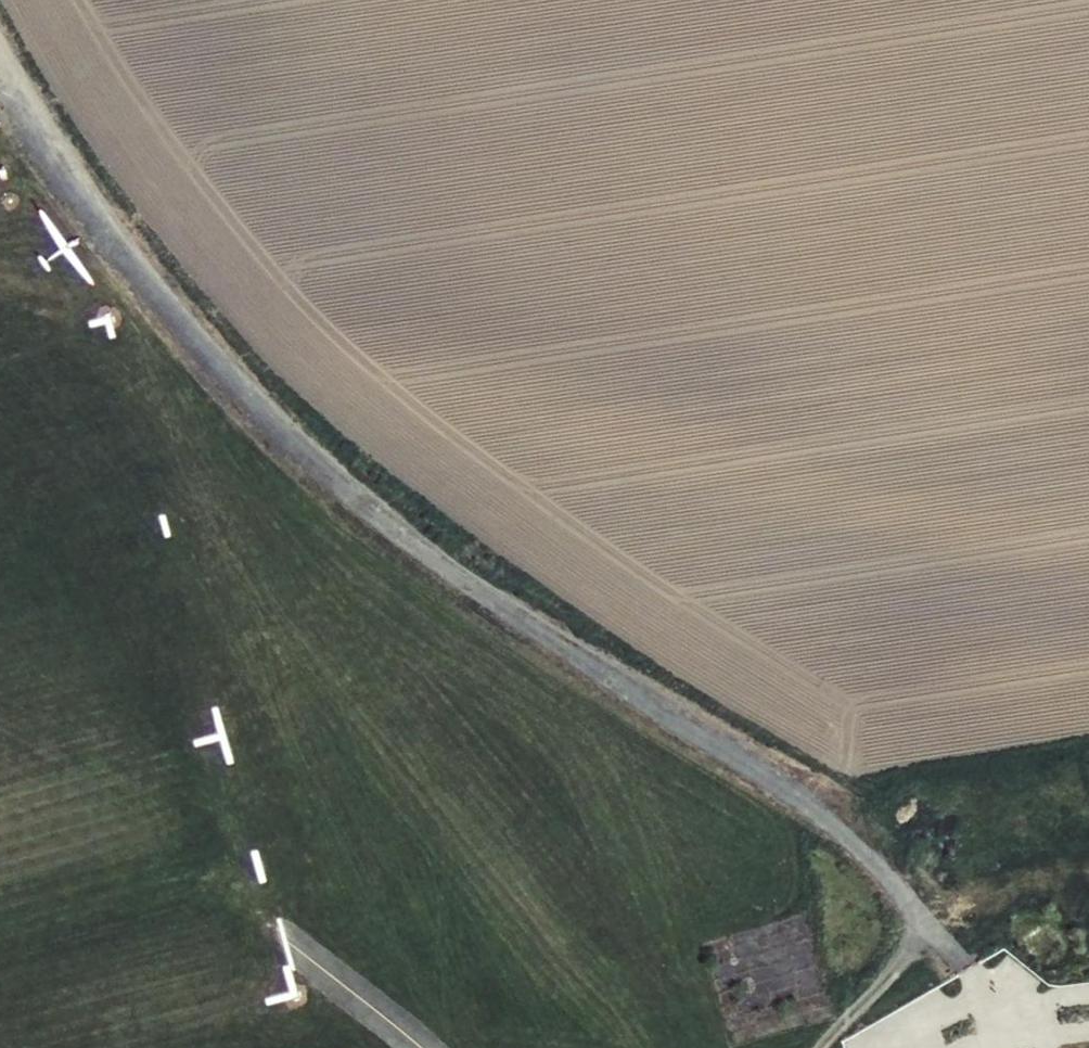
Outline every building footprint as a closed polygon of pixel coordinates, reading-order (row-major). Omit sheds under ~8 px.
[(847,1037),(851,1047),(867,1047),(914,1031),(909,1015),(847,1037)]
